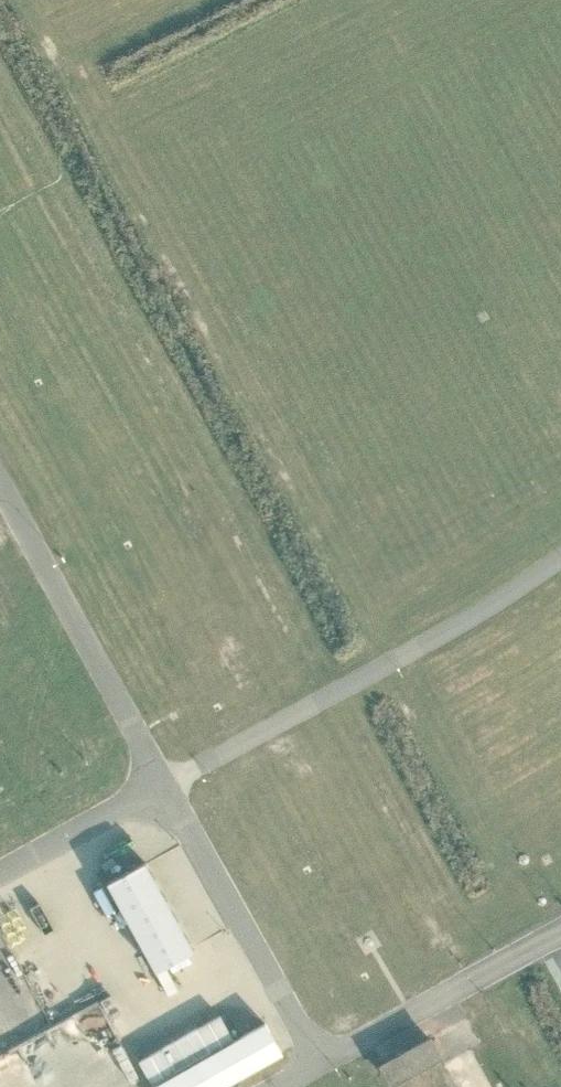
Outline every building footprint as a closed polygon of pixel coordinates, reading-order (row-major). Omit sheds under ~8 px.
[(196,946),(143,860),(106,883),(158,969),(196,946)] [(233,1040),(221,1017),(140,1058),(151,1081),(233,1040)] [(155,1086),(217,1086),(288,1048),(272,1020),(154,1085),(155,1086)] [(379,1062),(391,1085),(445,1054),(432,1032),(379,1062)]
